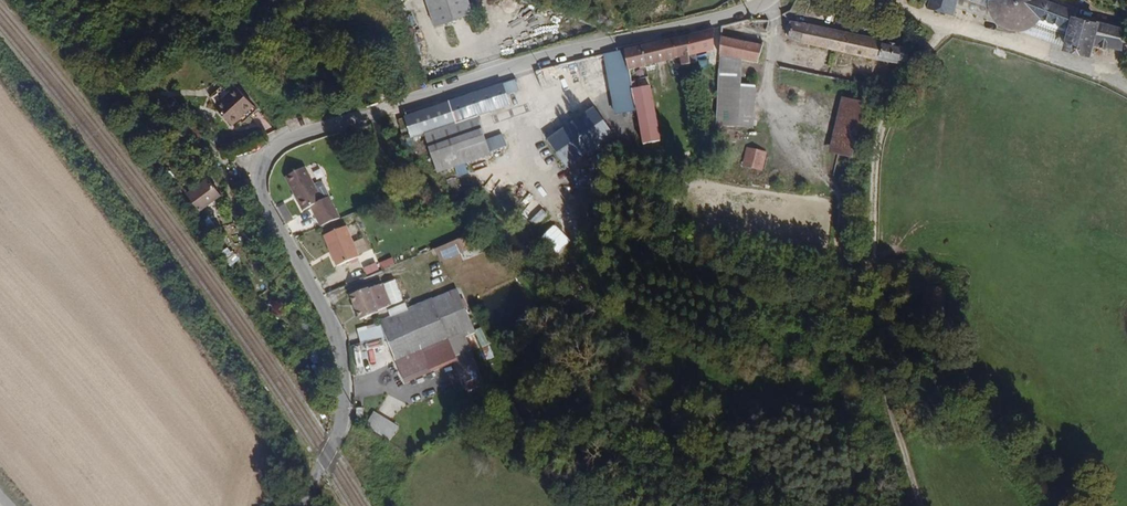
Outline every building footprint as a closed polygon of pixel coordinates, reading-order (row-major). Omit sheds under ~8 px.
[(460,0),(418,0),(428,29),(466,16),(460,0)] [(932,8),(952,14),(956,0),(934,0),(932,8)] [(1044,0),(984,0),(990,1),(989,8),(991,16),(996,24),(1002,30),(1011,33),(1019,34),(1028,32),(1036,27),(1041,22),(1042,17),(1074,27),(1068,49),(1088,55),(1091,44),(1119,52),(1124,33),(1077,19),(1078,14),(1045,4),(1044,0)] [(903,44),(842,31),(790,20),(786,36),(801,42),(898,64),(899,61),(903,62),(905,53),(901,52),(903,44)] [(699,31),(692,32),(684,34),(688,55),(712,49),(713,28),(699,31)] [(684,34),(622,47),(622,49),(627,69),(679,57),(688,55),(684,34)] [(758,62),(762,45),(721,35),(720,53),(741,58),(758,62)] [(627,69),(622,49),(603,54),(610,93),(613,114),(635,109),(631,88),(627,69)] [(752,125),(755,88),(739,87),(741,58),(720,53),(715,124),(752,125)] [(689,62),(688,55),(679,57),(681,64),(683,64),(689,62)] [(593,80),(587,59),(575,62),(580,84),(593,80)] [(771,69),(772,63),(765,61),(763,67),(771,69)] [(555,77),(552,68),(538,72),(541,82),(555,77)] [(478,116),(510,106),(503,83),(404,116),(408,129),(401,131),(402,137),(410,134),(412,140),(425,135),(437,172),(452,167),(491,154),(478,116)] [(523,93),(516,84),(508,90),(516,100),(518,101),(524,96),(523,93)] [(648,84),(631,88),(635,109),(642,142),(659,138),(648,84)] [(208,108),(227,92),(224,88),(218,93),(214,90),(202,100),(208,108)] [(251,112),(230,89),(227,92),(208,108),(224,126),(232,118),(238,124),(251,112)] [(850,158),(860,118),(864,101),(841,96),(827,152),(850,158)] [(569,124),(594,106),(590,100),(564,117),(569,124)] [(575,157),(612,132),(594,106),(569,124),(547,139),(551,144),(553,147),(555,150),(558,154),(565,164),(571,160),(575,157)] [(406,128),(402,117),(394,120),(398,130),(406,128)] [(757,171),(762,154),(751,151),(747,149),(741,166),(757,171)] [(465,165),(455,167),(457,176),(467,174),(465,165)] [(330,202),(323,186),(316,168),(292,178),(307,213),(317,209),(325,228),(345,220),(335,199),(330,202)] [(217,197),(207,181),(186,195),(197,210),(217,197)] [(335,199),(328,183),(323,186),(330,202),(335,199)] [(279,207),(285,223),(292,220),(286,204),(279,207)] [(561,265),(578,249),(555,224),(538,240),(561,265)] [(364,258),(350,227),(329,237),(342,268),(364,258)] [(438,263),(464,252),(459,240),(433,250),(438,263)] [(391,307),(384,287),(372,293),(370,289),(352,296),(362,321),(380,314),(379,312),(391,307)] [(461,305),(455,291),(430,301),(439,321),(463,311),(461,305)] [(474,338),(463,311),(439,321),(430,301),(378,323),(383,335),(393,360),(399,357),(400,353),(442,336),(453,363),(462,385),(465,383),(468,390),(478,386),(469,364),(471,362),(464,343),(474,338)] [(374,328),(358,332),(360,342),(377,338),(374,328)] [(453,363),(442,336),(400,353),(399,357),(393,360),(403,383),(453,363)] [(364,418),(364,406),(356,406),(356,419),(364,418)] [(398,426),(374,410),(366,425),(390,440),(398,426)]
